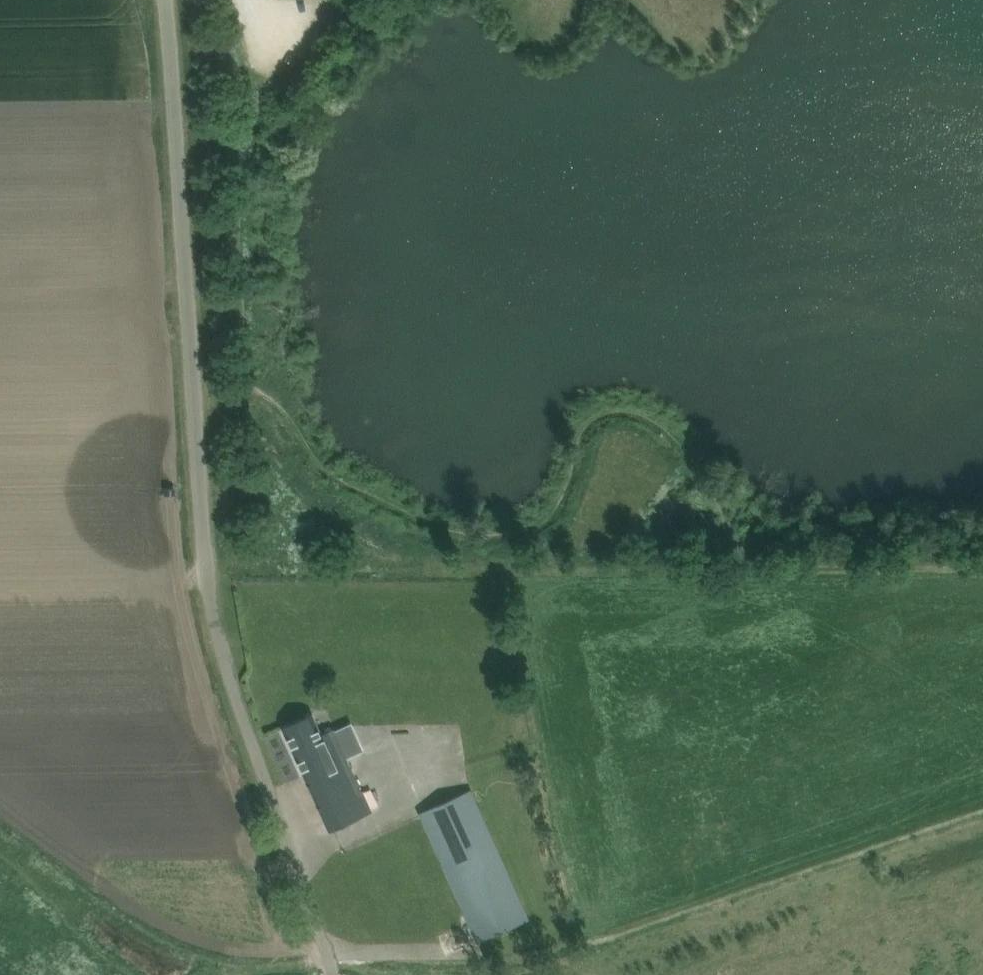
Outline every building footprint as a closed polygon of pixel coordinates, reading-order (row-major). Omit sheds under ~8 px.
[(313,713),(302,718),(284,726),(331,830),(373,811),(335,728),(322,733),(313,713)] [(394,948),(450,922),(428,875),(442,869),(476,944),(531,919),(473,790),(418,815),(435,852),(421,859),(405,820),(348,846),(394,948)]
